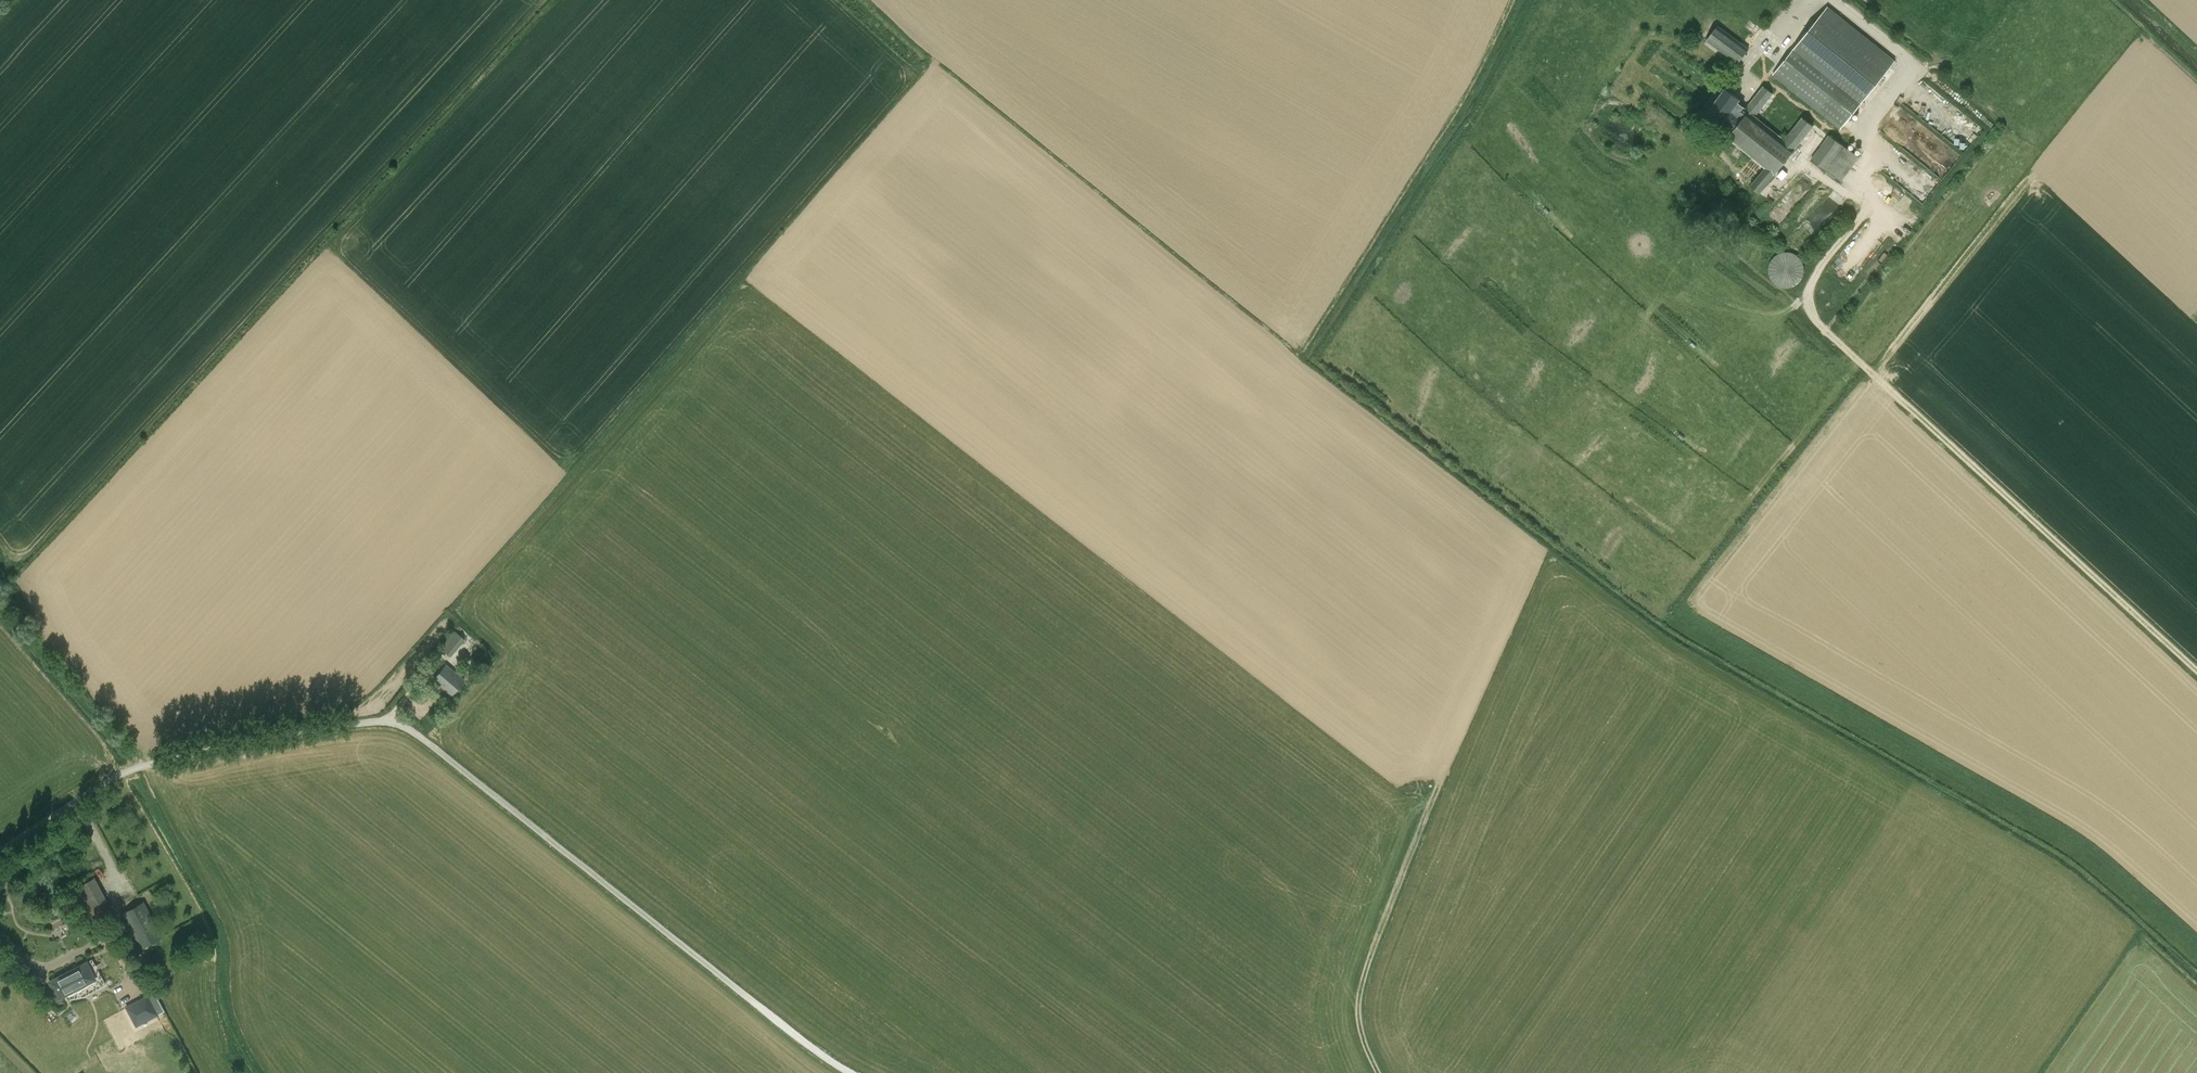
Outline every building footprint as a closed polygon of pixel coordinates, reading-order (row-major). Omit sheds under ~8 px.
[(1774,75),(1841,128),(1895,60),(1828,6),(1774,75)] [(1749,48),(1717,25),(1706,40),(1737,64),(1749,48)] [(1760,66),(1757,64),(1752,71),(1763,80),(1774,65),(1766,59),(1760,66)] [(1723,123),(1733,131),(1727,137),(1766,169),(1750,187),(1758,193),(1813,126),(1803,118),(1784,140),(1754,116),(1772,94),(1764,87),(1746,109),(1738,102),(1740,99),(1725,88),(1706,114),(1721,125),(1723,123)] [(1842,181),(1859,157),(1828,135),(1811,159),(1842,181)] [(1804,271),(1804,269),(1804,267),(1804,266),(1803,264),(1803,262),(1802,260),(1801,259),(1800,257),(1798,256),(1797,255),(1796,254),(1794,253),(1792,253),(1790,252),(1789,252),(1787,252),(1785,252),(1783,252),(1781,253),(1780,253),(1778,254),(1776,255),(1775,256),(1774,257),(1773,259),(1772,260),(1771,262),(1770,264),(1770,266),(1769,267),(1769,269),(1769,271),(1770,273),(1770,275),(1771,276),(1772,278),(1773,279),(1774,281),(1775,282),(1776,283),(1778,284),(1780,285),(1781,286),(1783,286),(1785,287),(1787,287),(1789,287),(1790,286),(1792,286),(1794,285),(1796,284),(1797,283),(1798,282),(1800,281),(1801,280),(1802,278),(1803,276),(1803,275),(1804,273),(1804,271)] [(455,631),(441,648),(451,656),(465,639),(455,631)] [(452,694),(464,680),(445,664),(433,678),(452,694)] [(71,890),(87,921),(111,908),(95,877),(71,890)] [(143,903),(124,913),(142,947),(161,937),(143,903)] [(66,996),(76,990),(96,979),(87,962),(57,977),(66,996)] [(149,1019),(157,1014),(147,996),(127,1007),(131,1015),(143,1009),(149,1019)]
